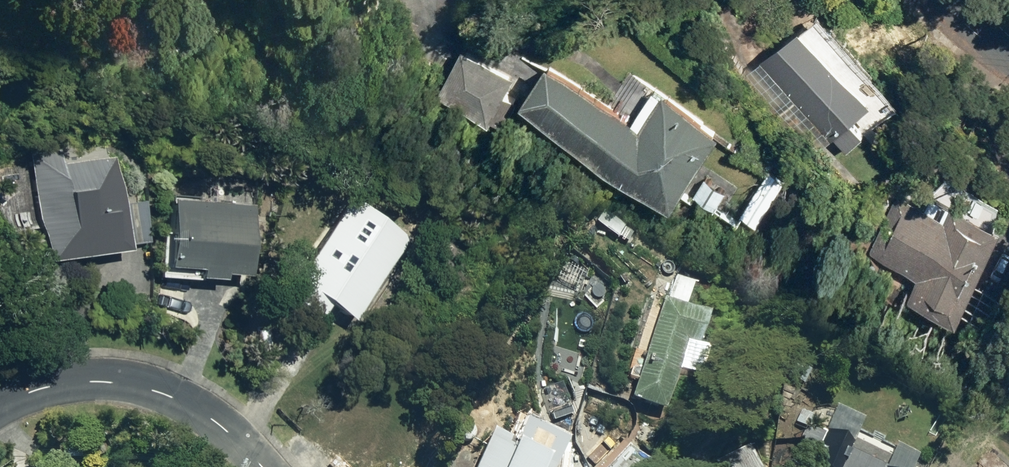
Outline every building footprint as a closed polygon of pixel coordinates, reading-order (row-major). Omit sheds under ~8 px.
[(746,79),(815,159),(838,138),(850,152),(865,139),(853,125),(876,105),(857,83),(870,71),(819,14),(746,79)] [(504,112),(512,117),(522,99),(510,92),(517,78),(467,51),(447,88),(501,117),(504,112)] [(532,99),(683,201),(726,136),(668,97),(666,100),(657,94),(638,123),(554,67),(532,99)] [(28,156),(42,264),(125,253),(124,249),(148,245),(143,202),(118,205),(110,145),(28,156)] [(745,216),(761,226),(788,182),(772,173),(745,216)] [(700,195),(721,208),(730,194),(708,181),(700,195)] [(916,290),(969,314),(1008,229),(957,203),(956,207),(949,204),(942,217),(938,215),(944,202),(933,197),(927,210),(899,197),(873,253),(922,275),(916,290)] [(195,281),(217,283),(217,276),(241,278),(247,209),(167,203),(162,269),(195,271),(195,281)] [(326,308),(350,324),(400,251),(343,212),(282,299),(315,322),(326,308)] [(632,404),(665,414),(687,344),(698,348),(708,316),(686,309),(694,285),(674,279),(667,302),(665,301),(632,404)] [(788,378),(804,386),(812,370),(795,362),(788,378)] [(851,452),(853,447),(851,445),(863,418),(839,408),(813,466),(885,466),(851,452)] [(480,466),(556,466),(572,434),(526,412),(515,435),(499,428),(480,466)] [(616,432),(629,437),(635,421),(622,416),(616,432)] [(918,453),(900,445),(890,466),(912,466),(918,453)] [(629,448),(612,466),(649,466),(629,448)]
